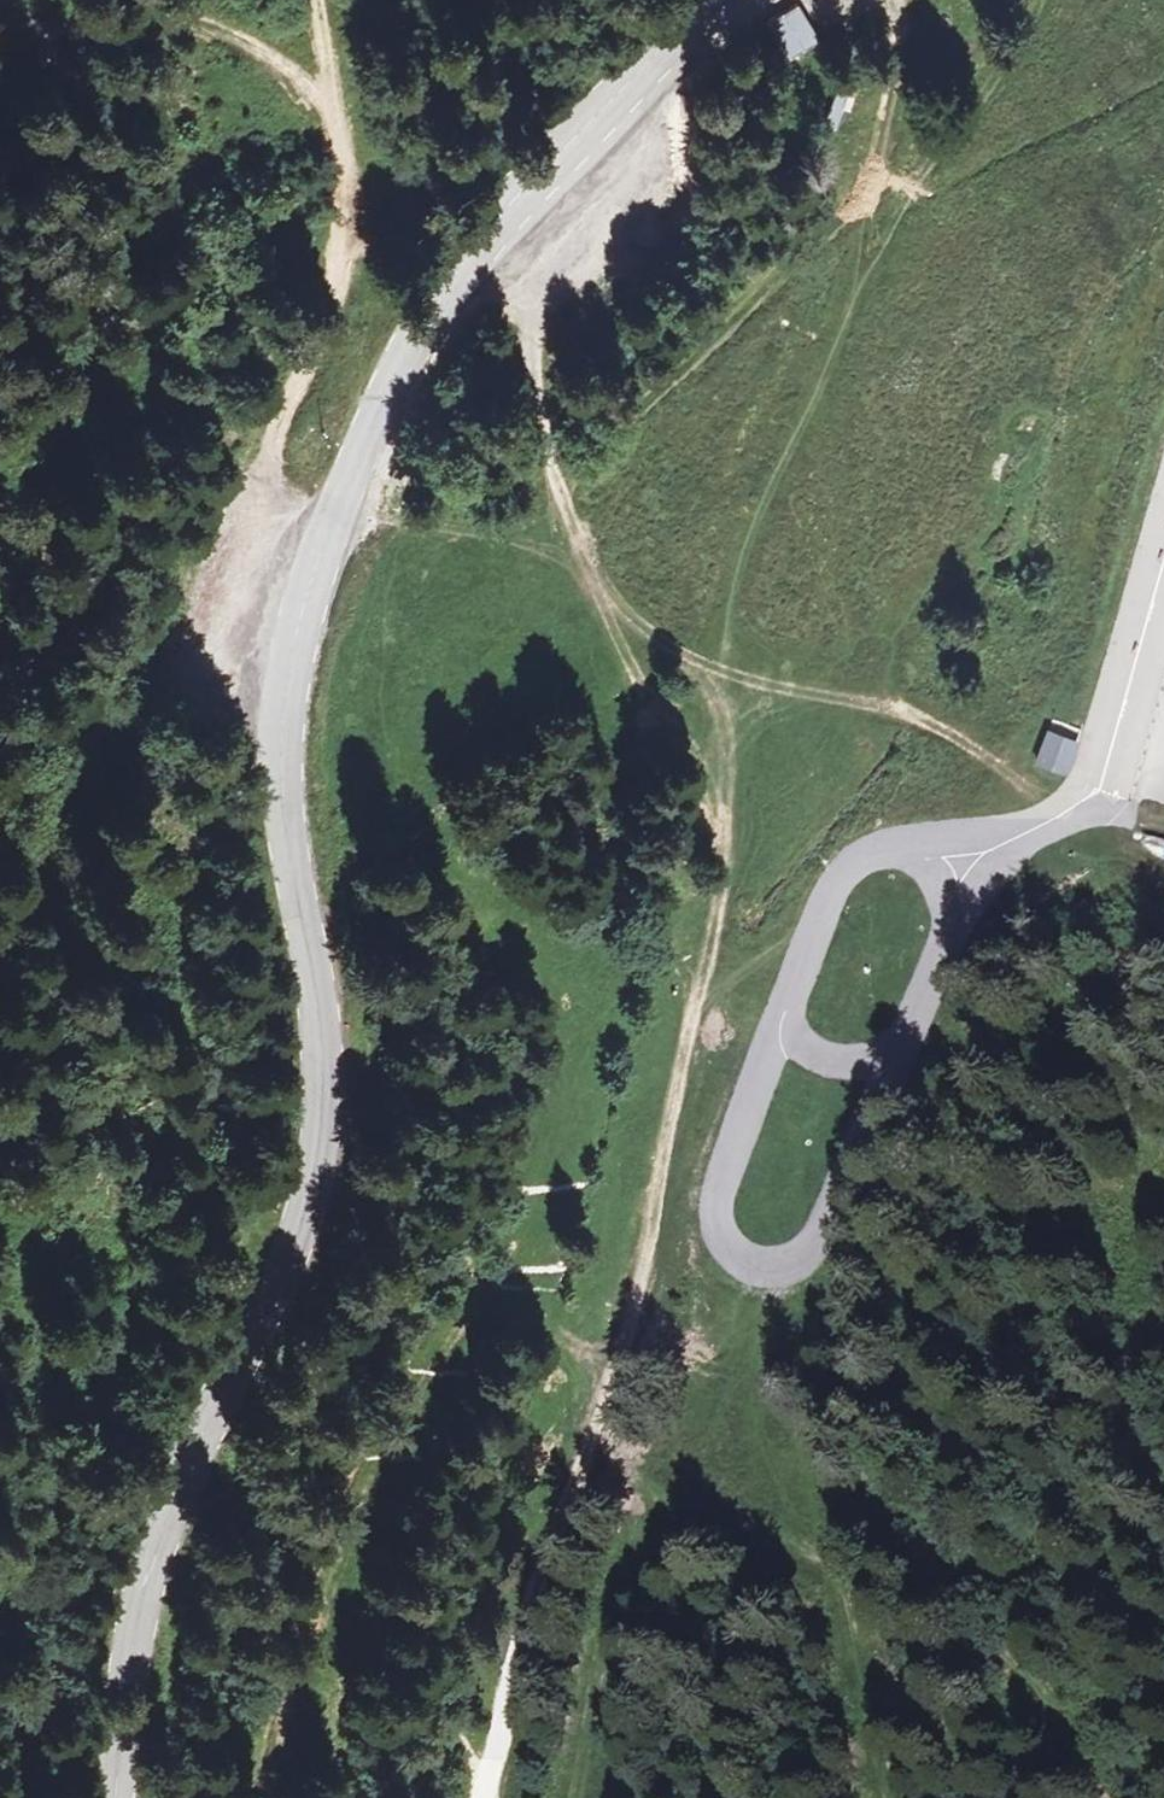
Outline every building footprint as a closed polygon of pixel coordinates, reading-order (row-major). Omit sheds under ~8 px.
[(1077,727),(1052,717),(1040,748),(1065,758),(1077,727)]
